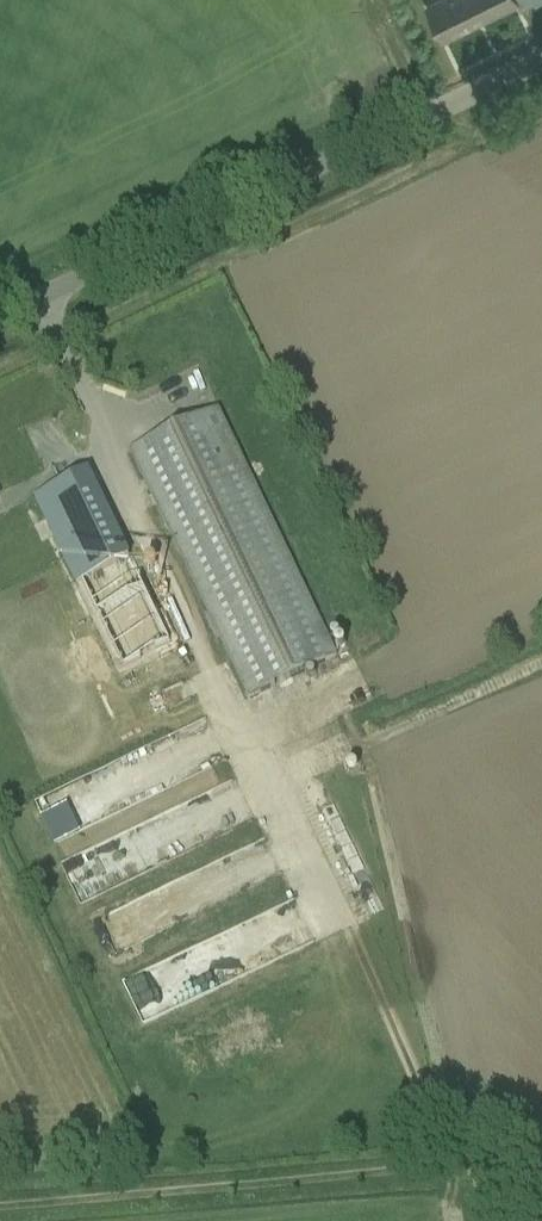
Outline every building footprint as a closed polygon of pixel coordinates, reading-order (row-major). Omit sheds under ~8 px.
[(429,0),(446,35),(519,0),(430,0),(429,0)] [(218,410),(130,452),(249,700),(337,658),(218,410)] [(36,498),(46,520),(97,495),(87,473),(36,498)]
